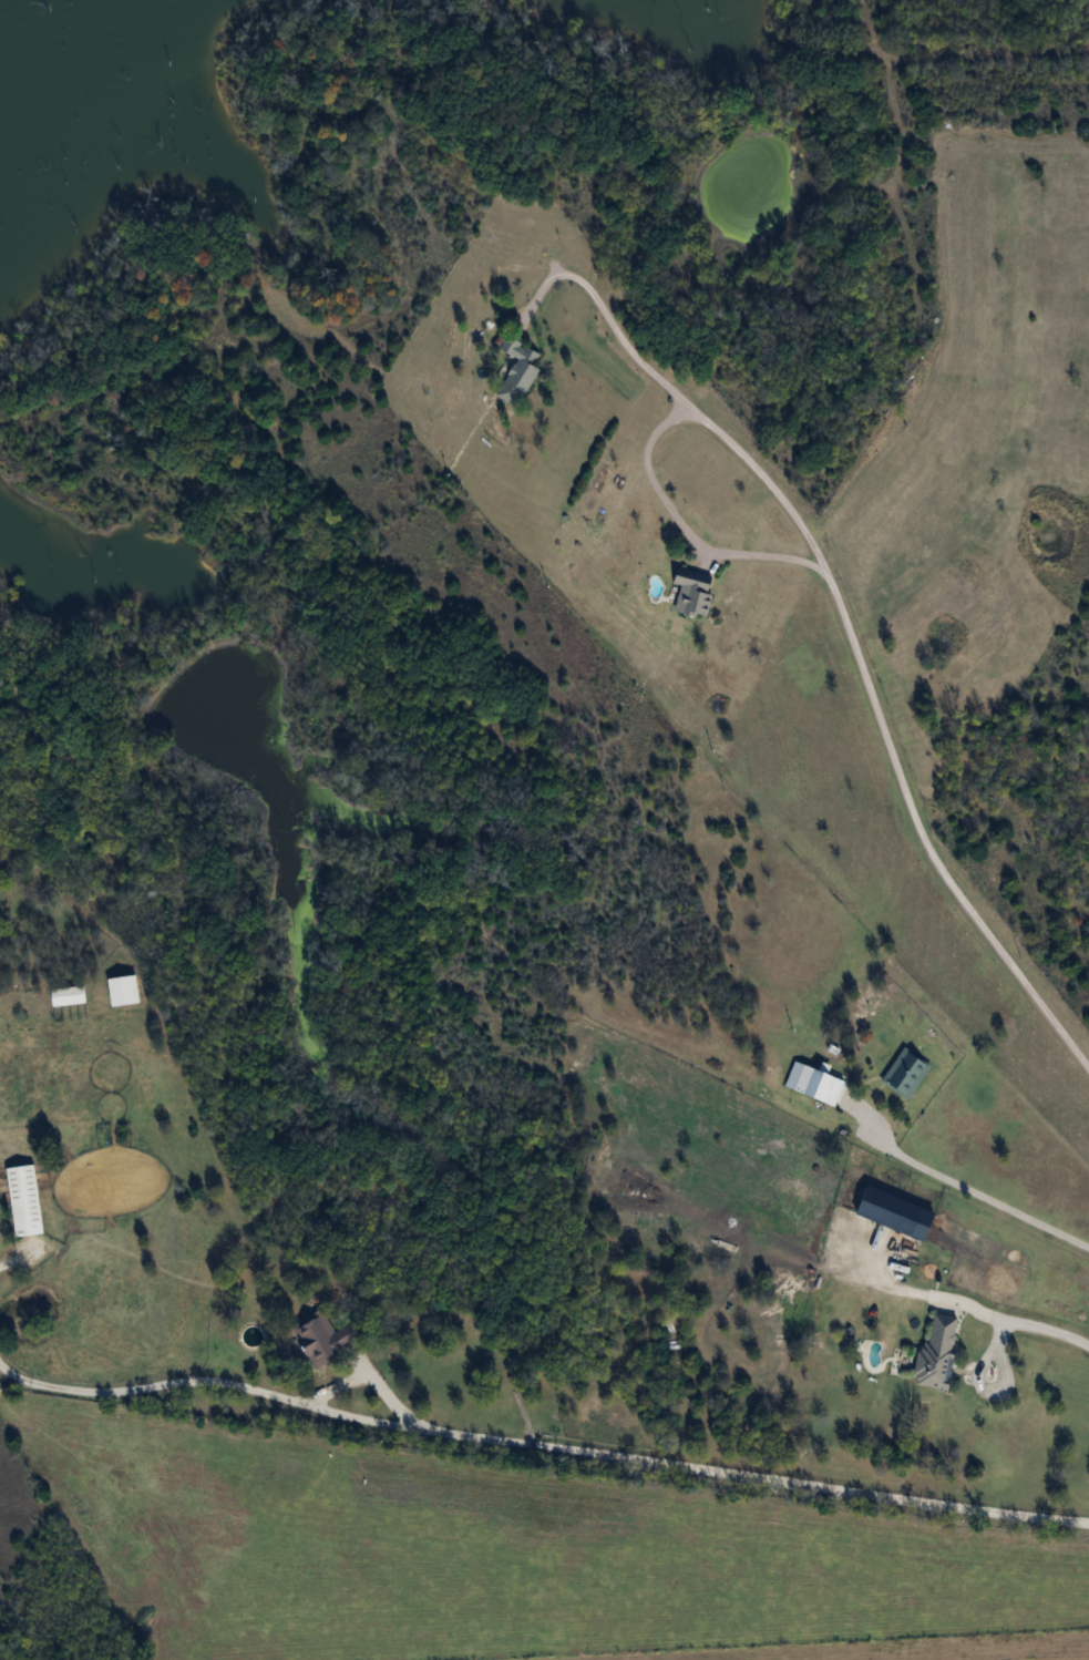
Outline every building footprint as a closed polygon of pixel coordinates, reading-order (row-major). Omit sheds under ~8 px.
[(541,368),(535,365),(542,353),(506,335),(500,348),(519,358),(507,382),(528,393),(541,368)] [(718,577),(680,567),(676,584),(683,585),(676,611),(708,619),(718,577)] [(140,1005),(138,976),(111,978),(112,1006),(140,1005)] [(88,1004),(87,986),(51,989),(52,1006),(88,1004)] [(910,1099),(933,1065),(906,1046),(883,1080),(910,1099)] [(820,1098),(829,1071),(795,1060),(786,1088),(820,1098)] [(834,1105),(848,1082),(835,1075),(822,1098),(834,1105)] [(45,1233),(37,1163),(8,1167),(16,1236),(45,1233)] [(939,1211),(871,1184),(859,1213),(927,1241),(939,1211)] [(346,1353),(343,1347),(362,1338),(355,1322),(334,1332),(323,1309),(293,1324),(314,1369),(346,1353)] [(961,1316),(936,1313),(932,1343),(923,1342),(917,1384),(952,1389),(961,1316)]
